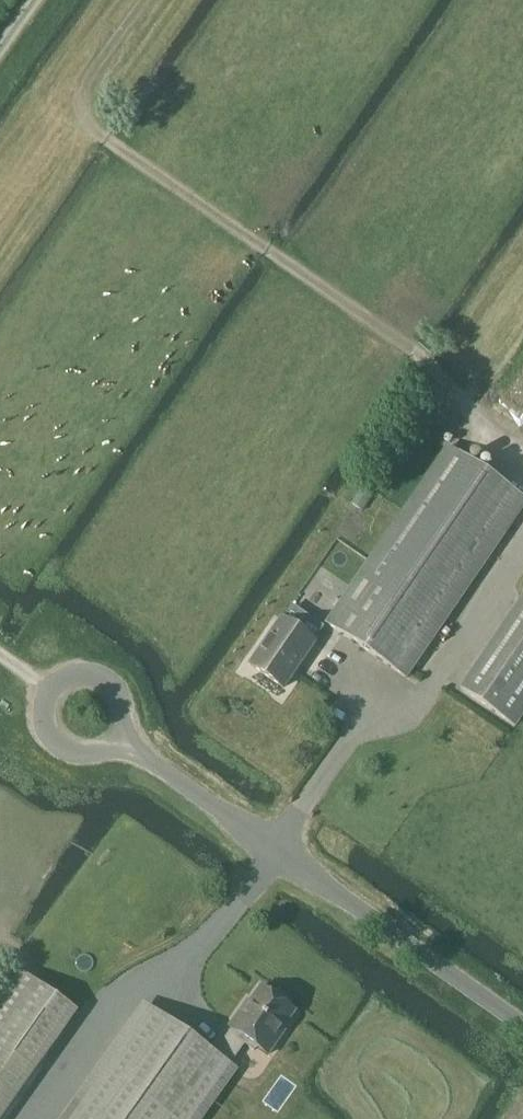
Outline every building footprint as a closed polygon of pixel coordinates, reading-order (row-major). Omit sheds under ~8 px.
[(327,623),(406,677),(522,506),(522,498),(449,447),(327,623)] [(462,689),(516,726),(522,715),(522,599),(462,689)] [(283,619),(251,665),(284,687),(315,641),(283,619)] [(77,1011),(20,971),(0,999),(0,1118),(1,1118),(77,1011)] [(146,1005),(66,1118),(199,1118),(235,1068),(230,1064),(245,1044),(257,1052),(260,1047),(269,1054),(285,1031),(283,1029),(296,1011),(285,1004),(286,998),(277,992),(272,994),(261,987),(250,1002),(252,1004),(246,1012),(242,1009),(230,1026),(233,1028),(215,1053),(146,1005)]
